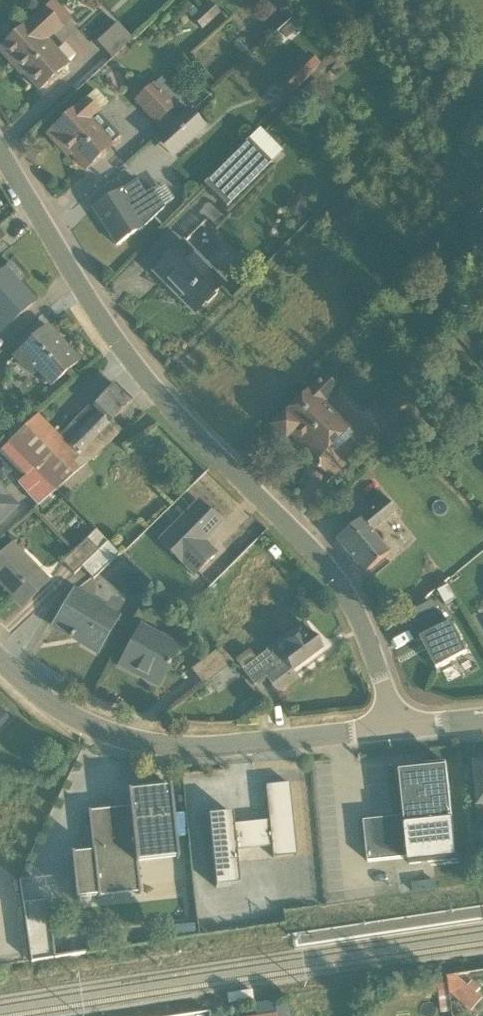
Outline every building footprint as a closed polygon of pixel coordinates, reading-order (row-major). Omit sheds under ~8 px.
[(51,42),(64,30),(46,10),(0,50),(37,92),(69,64),(51,42)] [(111,54),(129,36),(115,21),(96,39),(111,54)] [(154,85),(135,102),(156,125),(175,108),(154,85)] [(85,99),(48,134),(84,172),(119,139),(97,115),(107,105),(95,93),(87,101),(85,99)] [(170,162),(210,126),(190,104),(150,140),(170,162)] [(277,156),(254,134),(203,185),(226,207),(277,156)] [(139,180),(91,211),(114,248),(140,231),(160,210),(139,180)] [(183,242),(152,272),(195,315),(225,284),(183,242)] [(9,264),(0,272),(0,335),(33,306),(15,286),(23,279),(9,264)] [(44,391),(77,363),(46,327),(13,355),(44,391)] [(287,443),(295,435),(318,459),(330,447),(336,454),(355,436),(325,406),(339,392),(323,376),(271,428),(287,443)] [(398,433),(429,402),(409,382),(378,413),(398,433)] [(111,422),(130,401),(113,386),(60,437),(86,466),(120,432),(111,422)] [(93,475),(37,416),(10,441),(66,500),(93,475)] [(7,444),(0,450),(0,452),(24,478),(17,486),(39,509),(55,493),(7,444)] [(0,489),(0,527),(19,508),(0,489)] [(352,527),(334,542),(364,576),(388,554),(369,532),(396,513),(378,489),(345,519),(352,527)] [(216,554),(206,544),(222,527),(197,503),(158,544),(177,563),(170,570),(184,583),(191,576),(193,578),(216,554)] [(82,569),(106,544),(94,532),(63,564),(75,576),(82,569)] [(0,557),(0,585),(23,609),(51,583),(15,543),(0,557)] [(118,556),(106,544),(82,569),(94,581),(118,556)] [(120,615),(74,590),(52,629),(71,640),(74,635),(100,650),(120,615)] [(421,643),(436,671),(467,655),(444,612),(411,630),(418,645),(421,643)] [(180,646),(141,626),(119,668),(135,677),(137,673),(159,685),(180,646)] [(304,628),(275,648),(273,645),(253,659),(248,652),(237,660),(253,684),(263,677),(265,675),(273,685),(320,652),(304,628)] [(190,671),(207,695),(234,677),(217,653),(190,671)] [(474,767),(478,809),(482,808),(482,766),(474,767)] [(454,860),(445,771),(400,775),(404,818),(364,822),(368,861),(407,857),(408,865),(454,860)] [(297,857),(288,787),(265,790),(269,822),(234,827),(232,813),(207,816),(215,888),(238,885),(234,854),(272,849),(273,860),(297,857)] [(177,862),(168,790),(127,795),(129,809),(88,814),(93,855),(69,858),(75,903),(139,896),(136,867),(177,862)] [(53,959),(46,903),(22,906),(29,957),(29,962),(53,959)] [(463,1007),(482,1002),(478,981),(459,986),(463,1007)]
